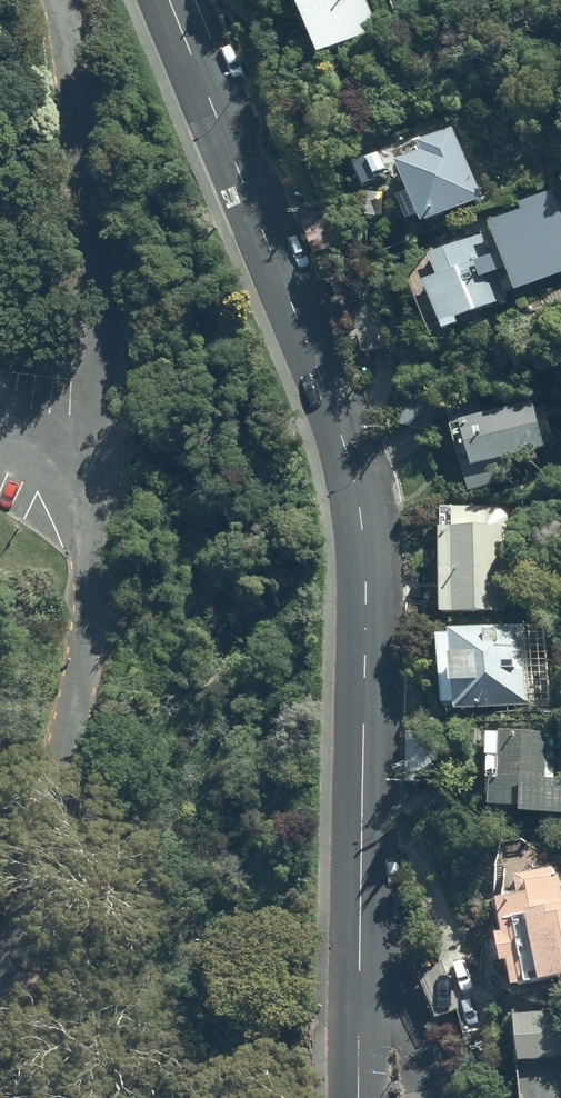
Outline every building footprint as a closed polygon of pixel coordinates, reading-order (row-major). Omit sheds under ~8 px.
[(319,68),(381,33),(366,0),(290,0),(319,68)] [(417,223),(423,236),(484,207),(451,136),(419,152),(423,162),(395,175),(406,198),(395,203),(406,228),(417,223)] [(428,263),(438,287),(422,293),(443,344),(459,338),(456,331),(560,282),(560,224),(549,199),(520,213),(522,218),(428,263)] [(333,206),(298,222),(312,254),(347,238),(333,206)] [(440,404),(470,501),(517,487),(511,469),(544,459),(531,415),(487,428),(476,392),(440,404)] [(441,518),(440,541),(440,624),(505,624),(505,535),(488,535),(488,513),(454,513),(454,518),(441,518)] [(450,644),(438,645),(443,713),(454,713),(454,717),(531,712),(530,705),(550,704),(546,632),(450,638),(450,644)] [(488,737),(488,790),(491,790),(491,816),(520,816),(520,825),(560,825),(560,784),(554,783),(555,738),(488,737)] [(496,912),(503,946),(495,948),(501,977),(508,975),(513,998),(542,992),(542,996),(560,992),(560,883),(555,884),(552,874),(513,882),(518,907),(496,912)]
